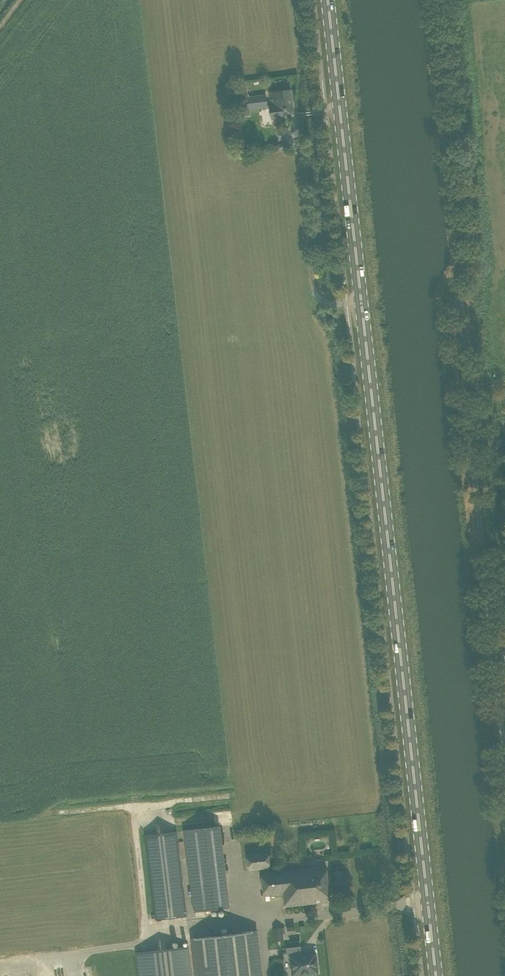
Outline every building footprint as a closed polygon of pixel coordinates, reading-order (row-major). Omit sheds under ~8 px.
[(290,90),(270,92),(270,99),(273,98),(275,119),(293,117),(290,90)] [(250,110),(267,108),(265,94),(249,96),(242,97),(244,111),(250,110)] [(229,907),(219,826),(186,830),(196,911),(229,907)] [(186,916),(176,831),(146,835),(156,919),(186,916)] [(246,853),(248,871),(261,869),(264,896),(268,895),(268,898),(273,898),(273,895),(283,893),(285,906),(330,901),(326,866),(270,872),(268,850),(246,853)] [(276,940),(283,939),(281,928),(274,929),(276,940)] [(193,938),(197,975),(261,975),(255,931),(193,938)] [(188,946),(137,952),(140,975),(191,975),(188,946)] [(315,953),(290,956),(292,975),(318,972),(315,953)]
